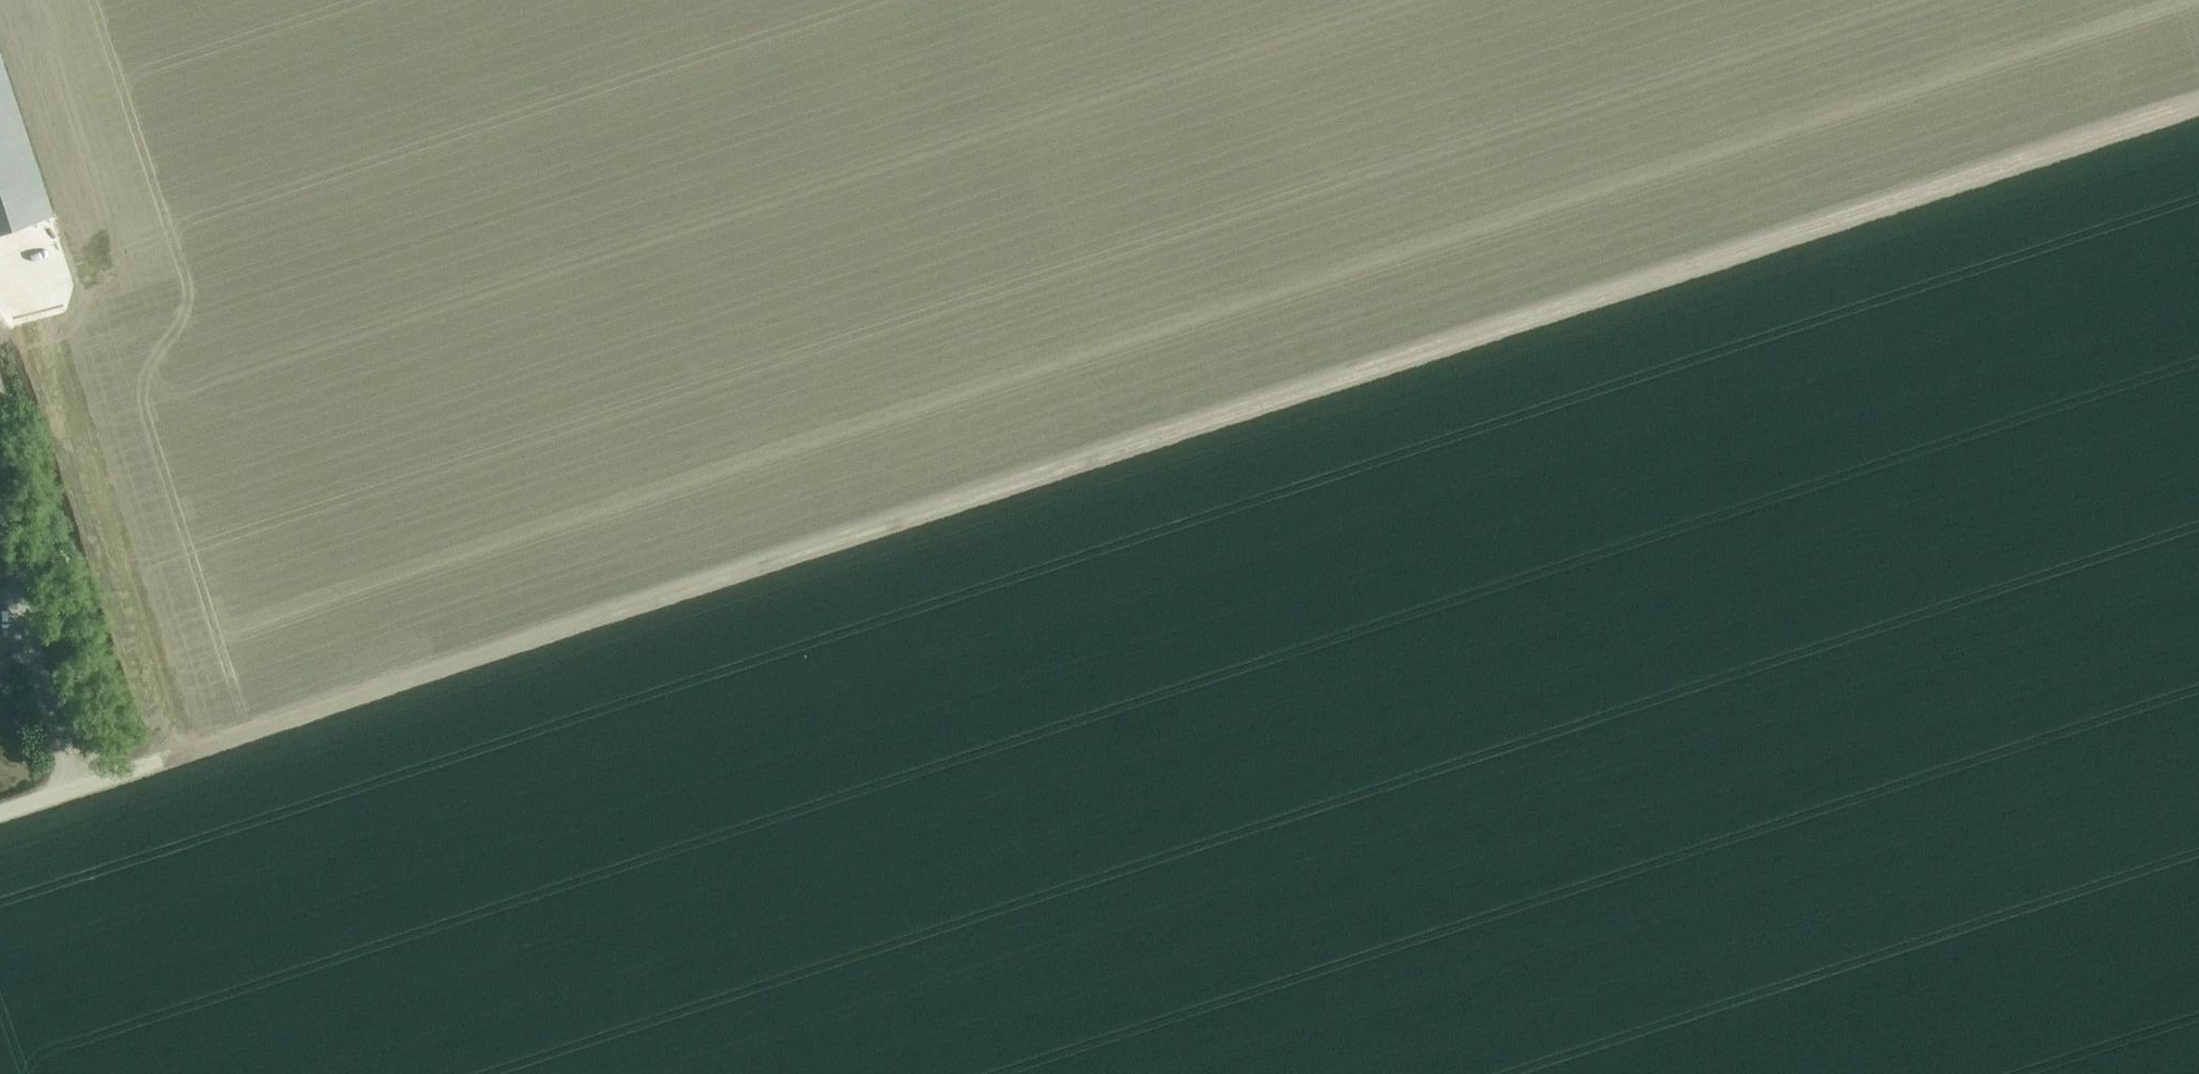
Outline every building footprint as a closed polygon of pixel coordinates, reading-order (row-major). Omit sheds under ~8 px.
[(53,215),(0,52),(0,232),(53,215)]
